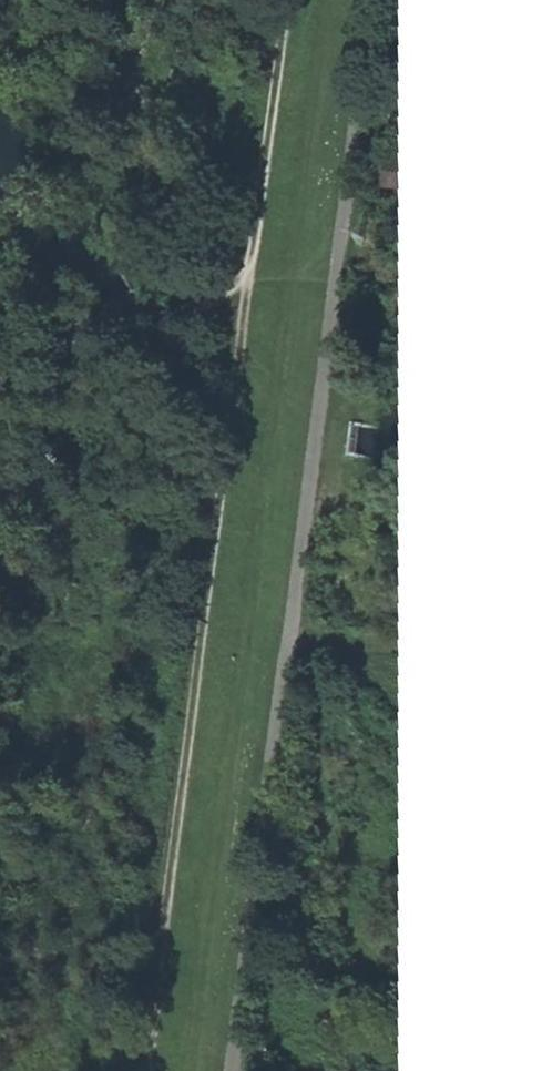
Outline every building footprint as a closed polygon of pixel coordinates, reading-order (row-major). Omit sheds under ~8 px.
[(383,189),(415,189),(416,157),(383,156),(383,189)] [(541,577),(541,572),(541,552),(514,552),(514,578),(541,577)]
